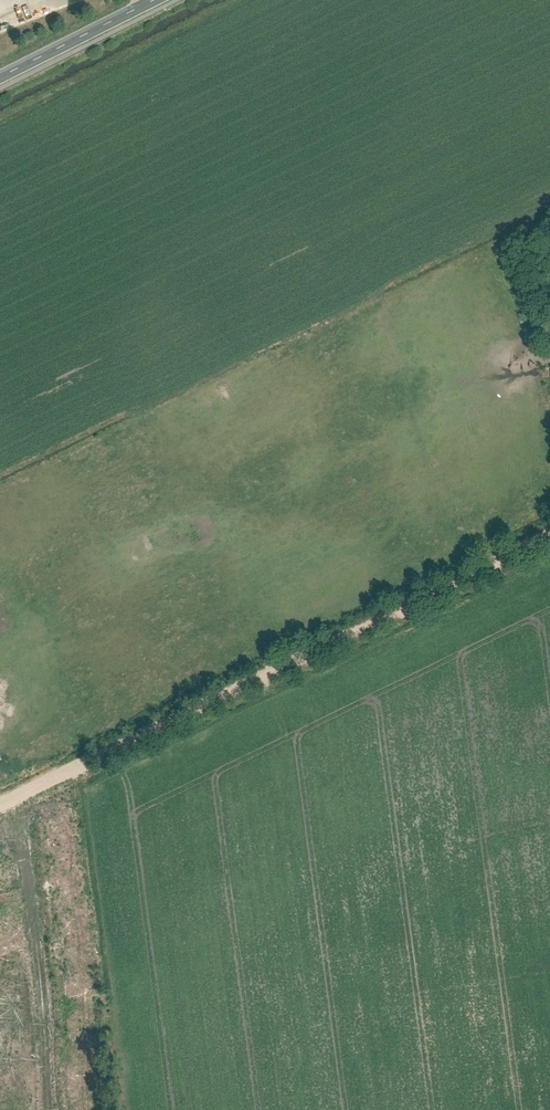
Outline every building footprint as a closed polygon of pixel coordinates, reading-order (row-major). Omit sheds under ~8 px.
[(17,28),(9,5),(0,8),(0,35),(17,28)]
